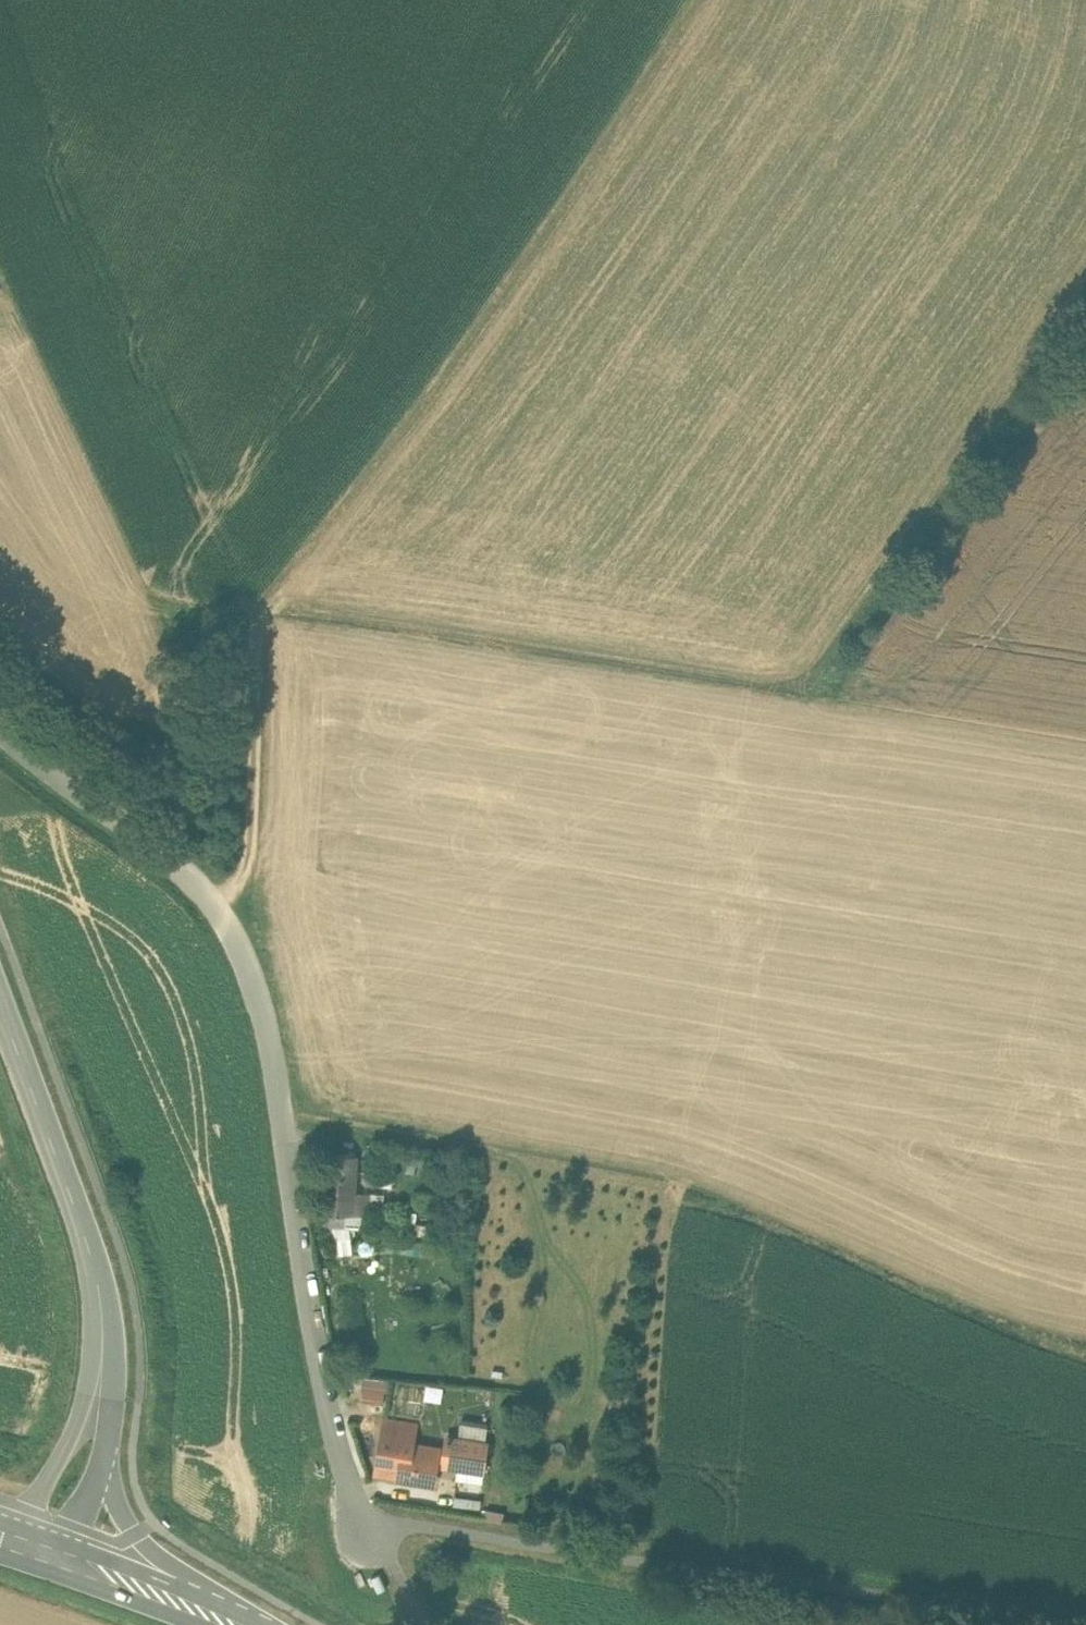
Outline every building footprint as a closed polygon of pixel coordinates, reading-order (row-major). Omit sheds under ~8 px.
[(358,1155),(325,1153),(322,1197),(334,1198),(335,1186),(356,1187),(358,1155)] [(367,1171),(367,1183),(393,1185),(394,1173),(367,1171)] [(356,1187),(335,1186),(334,1198),(355,1200),(356,1192),(356,1187)] [(372,1193),(356,1192),(355,1200),(354,1214),(370,1215),(372,1193)] [(334,1198),(322,1197),(322,1212),(354,1214),(355,1200),(334,1198)] [(389,1381),(366,1379),(365,1391),(387,1393),(389,1381)] [(418,1424),(385,1418),(378,1461),(401,1465),(399,1476),(435,1482),(440,1448),(415,1444),(418,1424)] [(487,1444),(447,1438),(443,1464),(484,1469),(487,1444)] [(401,1465),(378,1461),(376,1473),(399,1476),(401,1465)]
